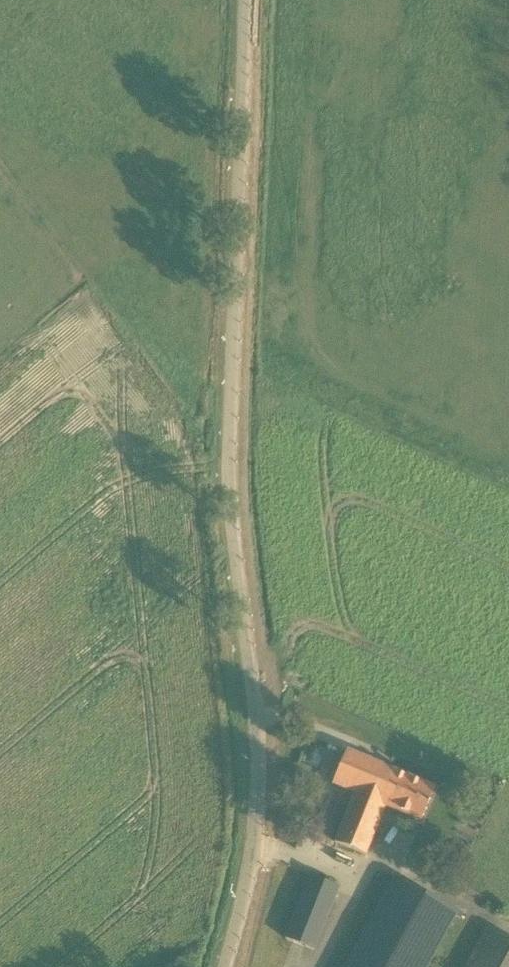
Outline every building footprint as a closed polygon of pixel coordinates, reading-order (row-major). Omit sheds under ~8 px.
[(340,787),(320,836),(365,854),(385,806),(421,821),(435,788),(347,751),(333,784),(340,787)] [(310,876),(284,939),(312,950),(338,887),(310,876)] [(466,916),(432,897),(401,881),(354,966),(438,966),(466,916)] [(486,927),(465,966),(508,966),(508,939),(486,927)]
